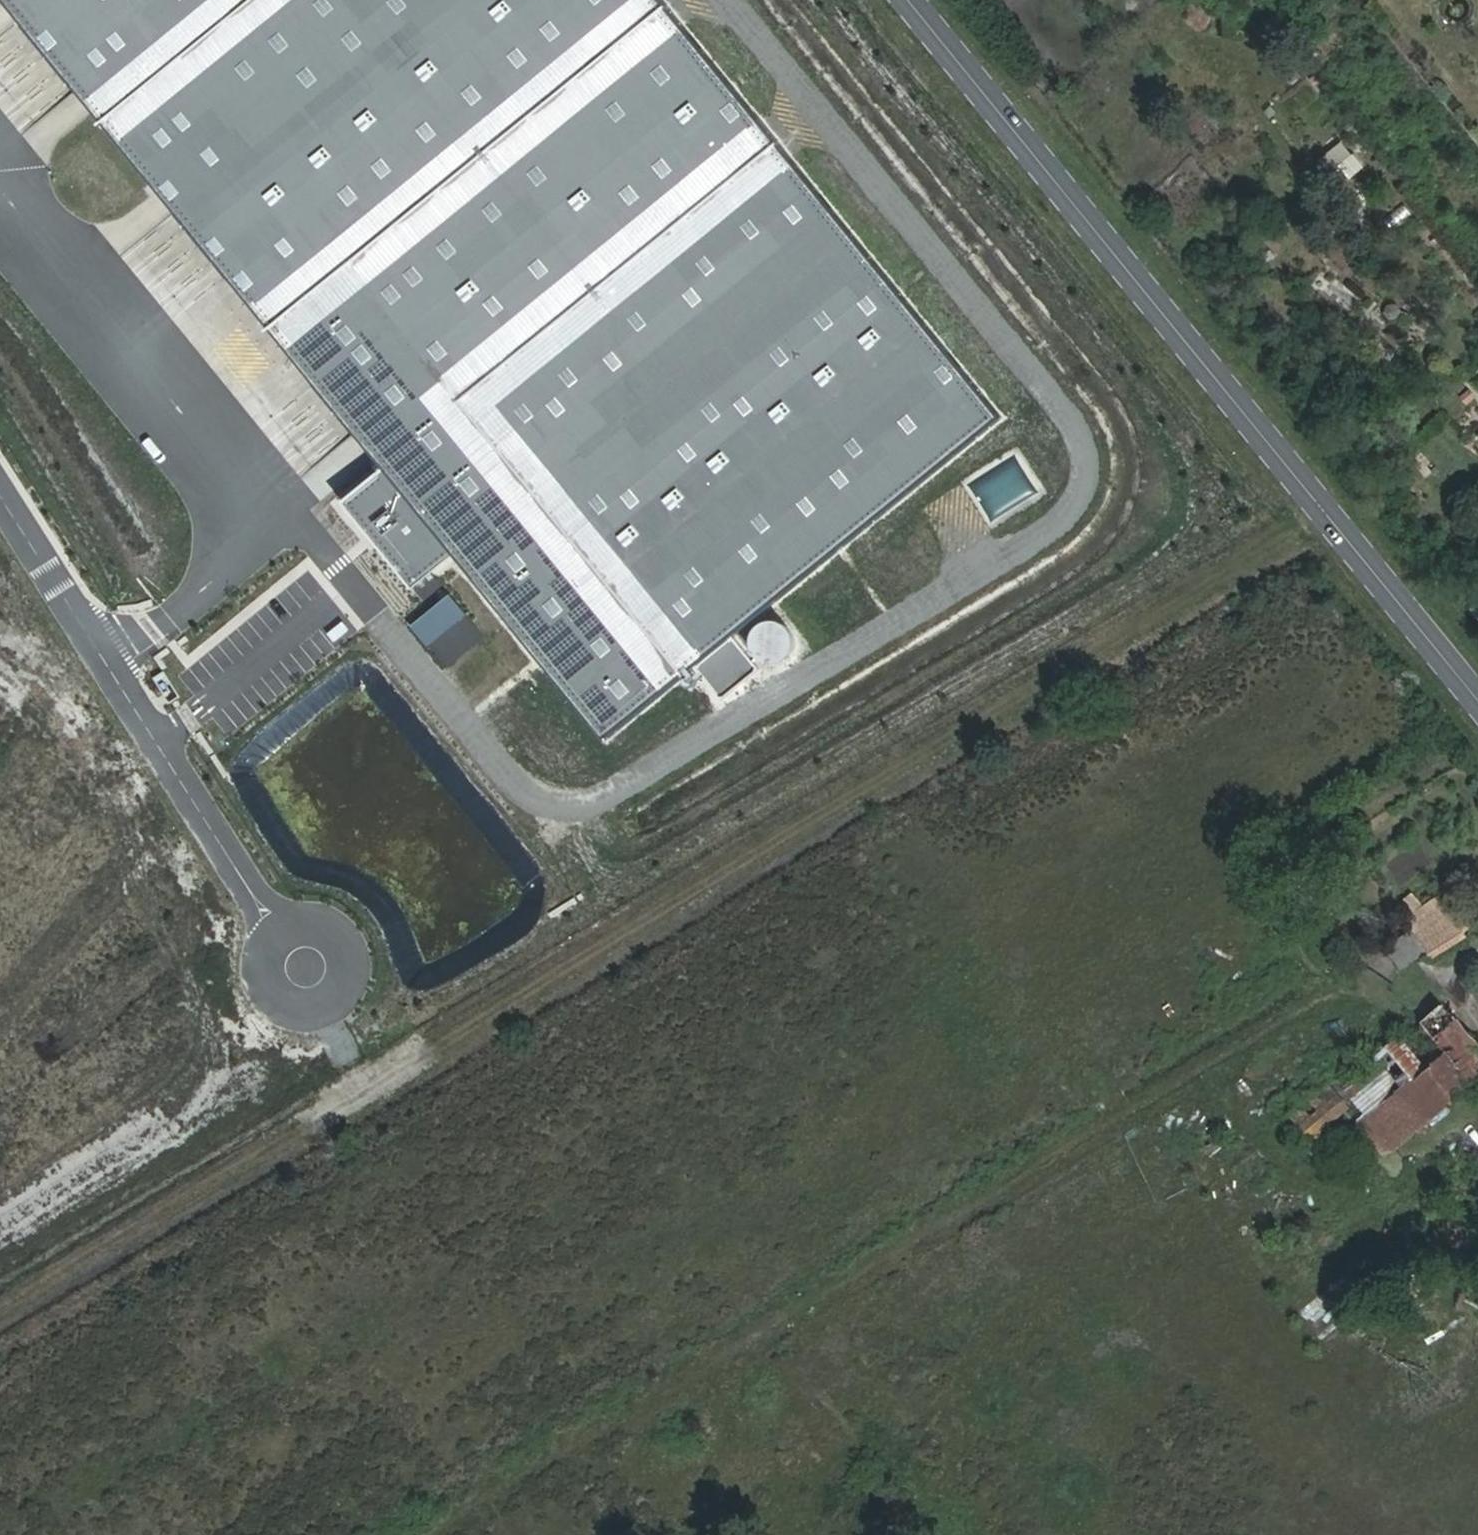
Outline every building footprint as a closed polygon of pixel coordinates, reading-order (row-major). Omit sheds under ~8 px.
[(667,0),(5,0),(612,742),(1009,419),(667,0)] [(1474,935),(1451,896),(1416,916),(1423,927),(1439,955),(1474,935)] [(1407,964),(1435,948),(1423,927),(1395,943),(1407,964)] [(1458,1001),(1355,1085),(1381,1115),(1372,1122),(1400,1156),(1477,1093),(1477,1026),(1458,1001)] [(1334,1132),(1329,1125),(1357,1103),(1338,1080),(1294,1116),(1318,1145),(1334,1132)] [(1317,1327),(1332,1319),(1324,1304),(1308,1312),(1317,1327)]
